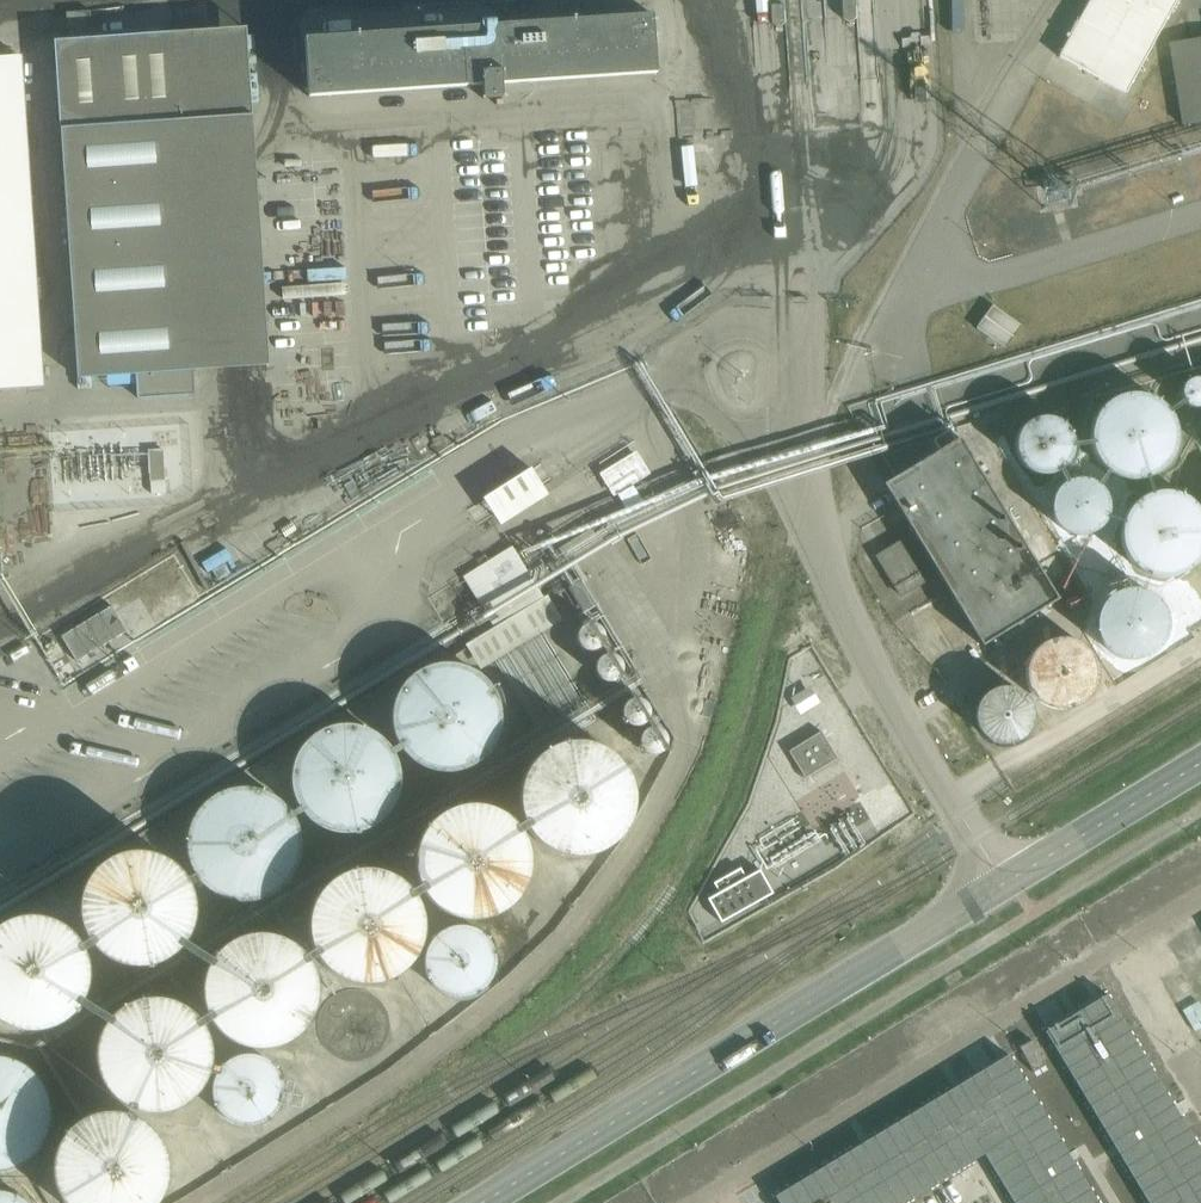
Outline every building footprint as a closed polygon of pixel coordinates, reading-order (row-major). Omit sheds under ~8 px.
[(1180,0),(1092,0),(1061,57),(1129,94),(1180,0)] [(68,13),(70,37),(94,36),(93,11),(68,13)] [(653,17),(306,38),(310,96),(484,86),(485,98),(503,101),(543,100),(541,82),(658,72),(653,17)] [(172,34),(57,42),(63,126),(178,118),(172,34)] [(1170,42),(1177,89),(1182,125),(1200,122),(1200,38),(1170,42)] [(28,134),(58,134),(57,77),(27,77),(28,134)] [(178,118),(63,126),(80,376),(137,373),(139,396),(197,392),(178,118)] [(45,378),(74,377),(72,302),(44,302),(45,378)] [(994,304),(980,326),(1006,344),(1021,322),(994,304)] [(1176,435),(1175,425),(1173,418),(1169,410),(1163,404),(1157,399),(1150,395),(1140,393),(1133,392),(1128,393),(1118,395),(1111,399),(1104,405),(1098,412),(1095,418),(1093,425),(1092,435),(1092,441),(1095,450),(1099,458),(1103,464),(1109,468),(1115,472),(1122,475),(1133,477),(1142,476),(1149,474),(1156,471),(1163,466),(1169,459),(1173,452),(1175,444),(1176,435)] [(1077,448),(1077,447),(1077,440),(1075,435),(1072,430),(1068,424),(1063,421),(1057,417),(1050,416),(1044,415),(1039,416),(1033,417),(1027,421),(1023,424),(1019,429),(1016,435),(1014,441),(1013,447),(1014,452),(1016,459),(1018,464),(1022,469),(1027,473),(1031,476),(1043,479),(1048,479),(1056,477),(1061,475),(1066,471),(1070,467),(1074,461),(1076,455),(1077,448)] [(1059,599),(960,438),(890,480),(884,484),(897,506),(982,646),(1059,599)] [(151,481),(166,480),(164,449),(149,450),(151,481)] [(615,496),(651,476),(638,453),(602,474),(615,496)] [(533,466),(484,496),(501,524),(550,494),(533,466)] [(1108,508),(1108,507),(1106,497),(1103,491),(1100,488),(1092,482),(1087,480),(1082,479),(1076,480),(1070,481),(1062,486),(1057,491),(1055,495),(1054,500),(1053,507),(1054,513),(1055,517),(1057,521),(1060,525),(1065,529),(1069,532),(1078,534),(1084,534),(1090,532),(1099,527),(1103,522),(1105,518),(1107,513),(1108,508)] [(1200,511),(1195,504),(1191,500),(1182,494),(1173,491),(1165,490),(1155,490),(1147,493),(1140,496),(1133,501),(1127,508),(1123,515),(1120,524),(1119,531),(1120,539),(1122,548),(1125,555),(1131,563),(1136,568),(1143,572),(1150,575),(1160,577),(1169,576),(1177,575),(1185,571),(1193,565),(1199,558),(1200,554),(1200,513),(1200,511)] [(902,596),(926,581),(901,541),(877,555),(895,584),(893,586),(895,588),(896,587),(902,596)] [(498,616),(539,591),(510,544),(470,569),(498,616)] [(1168,626),(1168,625),(1167,618),(1165,610),(1160,603),(1156,599),(1151,595),(1144,592),(1138,590),(1131,590),(1126,591),(1119,593),(1113,596),(1108,601),(1104,605),(1100,612),(1098,619),(1098,626),(1099,633),(1101,639),(1104,645),(1109,651),(1113,654),(1121,658),(1127,660),(1133,660),(1140,659),(1147,657),(1152,654),(1158,650),(1161,645),(1165,639),(1167,632),(1168,626)] [(113,604),(66,631),(85,664),(116,647),(117,650),(134,640),(113,604)] [(582,644),(588,647),(595,648),(602,644),(606,638),(606,631),(602,625),(596,621),(589,621),(583,624),(579,630),(579,637),(582,644)] [(602,675),(608,679),(615,679),(622,676),(626,670),(626,662),(622,656),(616,652),(609,652),(603,656),(599,662),(599,669),(602,675)] [(393,705),(397,732),(413,755),(438,768),(466,768),(491,755),(507,732),(510,704),(500,678),(479,659),(451,653),(424,660),(403,678),(393,705)] [(1042,703),(1055,724),(1087,704),(1074,683),(1042,703)] [(1034,717),(1034,716),(1033,710),(1031,704),(1029,699),(1025,695),(1019,691),(1016,689),(1009,687),(1002,687),(993,689),(988,692),(983,696),(980,700),(977,706),(975,711),(975,717),(975,722),(977,728),(982,736),(991,743),(997,745),(1002,746),(1007,746),(1014,745),(1020,742),(1025,738),(1029,733),(1032,728),(1033,723),(1034,717)] [(628,721),(634,725),(641,725),(648,722),(652,715),(652,708),(648,702),(642,698),(635,698),(629,701),(625,707),(625,715),(628,721)] [(289,764),(292,792),(308,815),(333,828),(361,827),(386,814),(402,791),(405,763),(395,737),(374,719),(346,712),(319,719),(298,738),(289,764)] [(647,750),(653,753),(660,754),(667,750),(671,744),(671,737),(667,731),(661,727),(654,727),(648,730),(644,736),(644,743),(647,750)] [(804,778),(837,758),(821,732),(788,752),(804,778)] [(524,794),(528,822),(544,845),(569,858),(597,858),(622,845),(638,821),(641,794),(631,768),(610,749),(582,743),(555,749),(534,768),(524,794)] [(188,833),(192,861),(208,884),(233,897),(261,896),(286,883),(302,860),(305,832),(295,806),(273,788),(246,781),(219,788),(198,807),(188,833)] [(418,853),(421,880),(437,903),(462,916),(490,916),(515,903),(531,880),(534,852),(524,826),(503,807),(476,801),(448,808),(428,826),(418,853)] [(83,894),(86,922),(102,945),(127,957),(155,957),(180,944),(196,921),(199,893),(189,867),(168,849),(140,842),(113,849),(92,868),(83,894)] [(311,916),(315,943),(331,966),(356,979),(384,979),(409,966),(424,943),(428,915),(418,889),(396,870),(369,864),(342,871),(321,889),(311,916)] [(774,894),(760,870),(747,878),(741,868),(714,883),(720,893),(708,899),(722,923),(774,894)] [(20,1024),(48,1023),(73,1010),(89,987),(92,959),(82,933),(61,915),(34,908),(6,915),(0,921),(0,1013),(20,1024)] [(441,989),(454,995),(466,996),(479,993),(490,987),(498,977),(503,964),(503,950),(499,937),(490,926),(477,919),(463,917),(449,919),(437,927),(428,938),(424,952),(425,966),(431,979),(441,989)] [(210,980),(213,1008),(229,1030),(254,1043),(282,1043),(307,1030),(323,1007),(326,979),(316,953),(295,934),(267,928),(240,935),(219,954),(210,980)] [(1152,986),(1180,1041),(1200,1030),(1200,1019),(1178,973),(1152,986)] [(100,1045),(103,1073),(119,1096),(144,1109),(172,1108),(197,1095),(213,1072),(216,1044),(206,1018),(185,1000),(158,993),(130,1000),(110,1019),(100,1045)] [(1046,1032),(1149,1202),(1200,1202),(1200,1150),(1107,995),(1046,1032)] [(379,1016),(345,1023),(353,1058),(387,1051),(379,1016)] [(228,1116),(241,1121),(254,1123),(266,1120),(277,1113),(285,1104),(290,1091),(291,1077),(286,1063),(277,1052),(265,1045),(251,1043),(236,1046),(224,1053),(216,1064),(211,1078),(212,1092),(218,1105),(228,1116)] [(10,1167),(34,1153),(50,1130),(53,1102),(43,1076),(22,1058),(0,1053),(0,1167),(10,1167)] [(776,1196),(780,1202),(903,1202),(985,1153),(1015,1202),(1099,1202),(1009,1055),(776,1196)] [(61,1187),(72,1202),(159,1202),(171,1187),(174,1159),(164,1133),(143,1114),(115,1108),(88,1115),(67,1133),(57,1160),(61,1187)] [(23,1189),(0,1183),(0,1202),(39,1202),(23,1189)]
